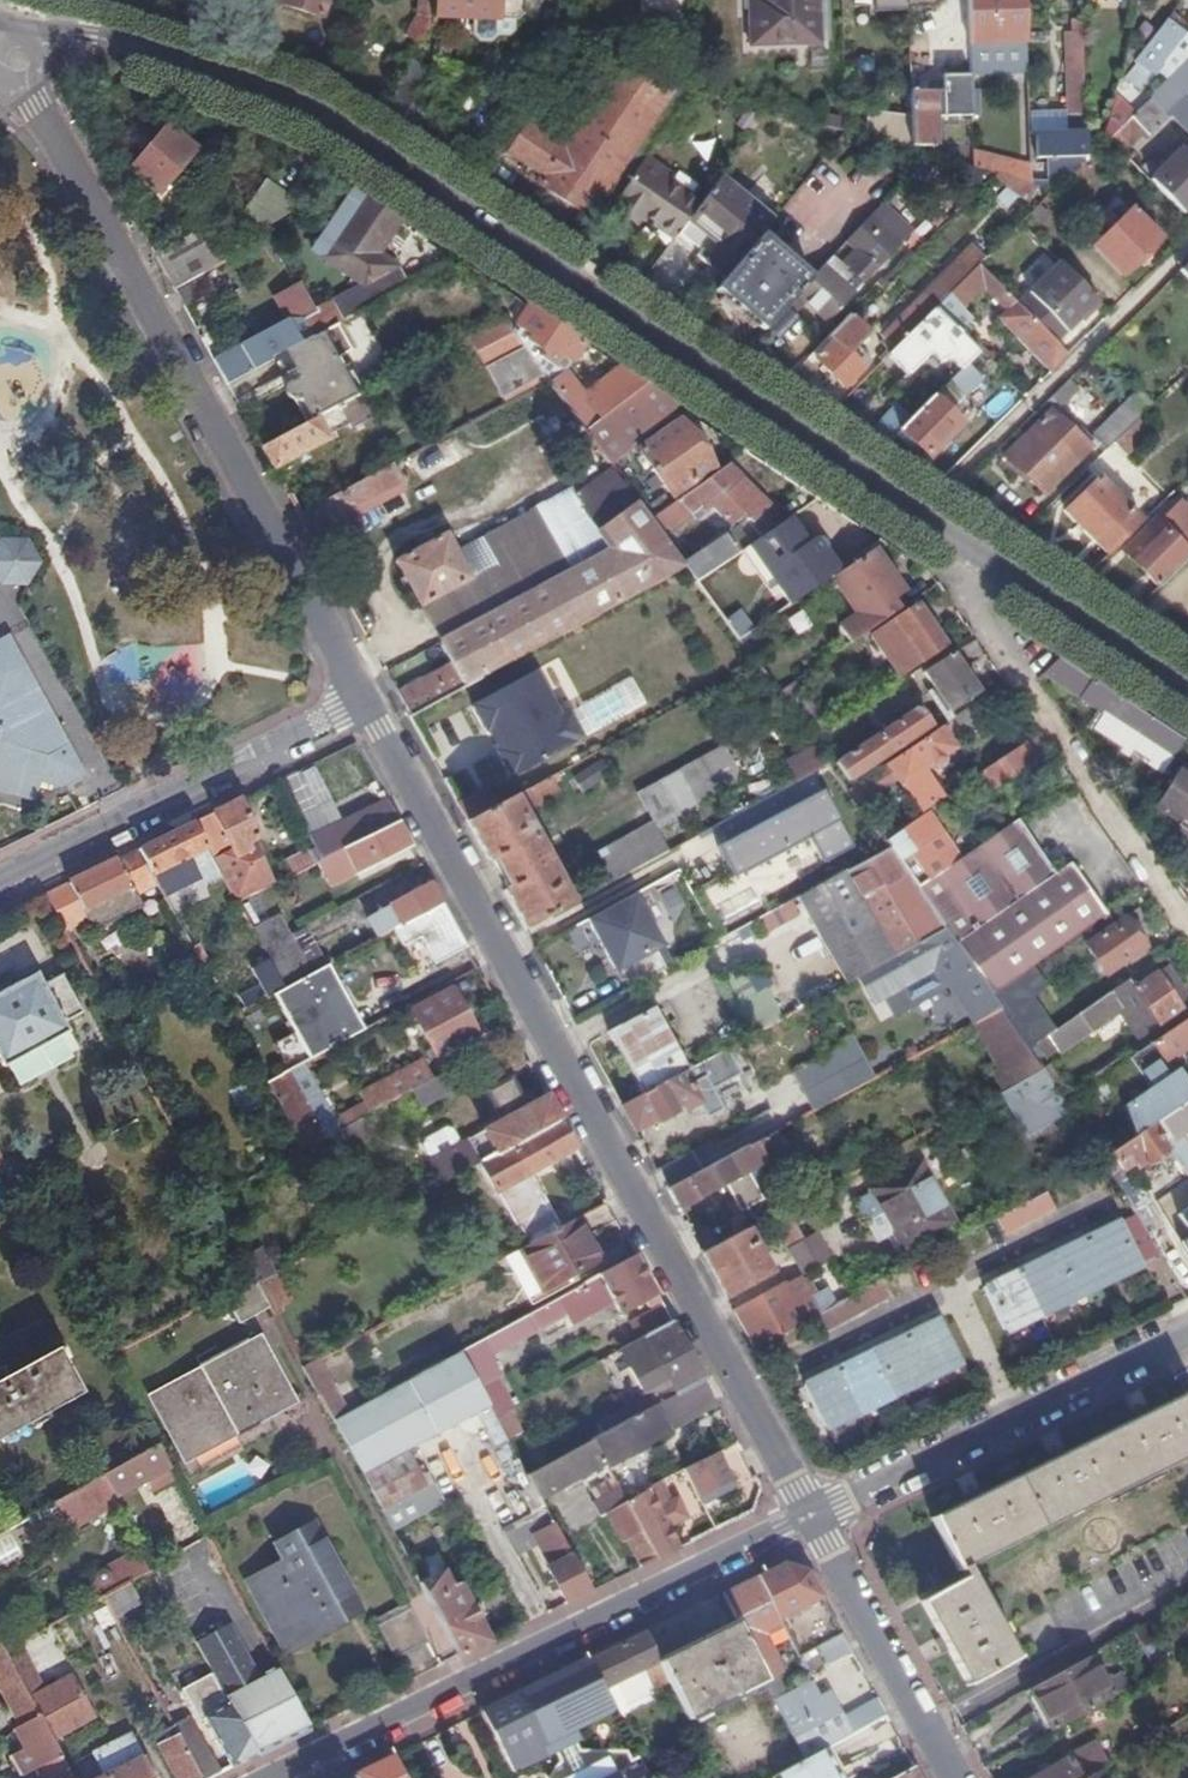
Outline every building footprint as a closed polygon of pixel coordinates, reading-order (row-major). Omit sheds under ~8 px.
[(281,6),(322,20),(328,0),(283,0),(281,6)] [(439,0),(423,0),(423,18),(403,44),(420,53),(438,21),(439,0)] [(438,21),(500,23),(500,31),(508,31),(508,21),(519,22),(524,15),(524,0),(439,0),(438,21)] [(766,0),(761,0),(761,6),(752,6),(753,47),(767,47),(766,0)] [(767,47),(821,45),(820,0),(766,0),(767,47)] [(972,46),(1026,45),(1025,0),(970,0),(972,46)] [(1085,78),(1083,22),(1074,22),(1075,36),(1068,36),(1070,79),(1085,78)] [(1170,25),(1128,76),(1144,90),(1160,71),(1166,64),(1176,73),(1187,62),(1187,40),(1170,25)] [(693,93),(692,70),(667,70),(666,85),(642,78),(645,73),(624,59),(566,149),(531,126),(511,155),(546,178),(541,186),(590,219),(676,89),(690,93),(693,93)] [(1160,71),(1170,80),(1176,73),(1166,64),(1160,71)] [(938,93),(913,94),(913,123),(914,148),(939,148),(938,119),(974,118),(972,76),(937,77),(938,93)] [(676,89),(590,219),(602,228),(616,206),(648,158),(690,93),(676,89)] [(1118,98),(1104,142),(1106,142),(1110,141),(1135,117),(1118,98)] [(1128,159),(1169,119),(1151,101),(1135,117),(1110,141),(1128,159)] [(1174,120),(1187,134),(1187,105),(1174,120)] [(911,148),(914,148),(913,123),(874,122),(872,137),(911,148)] [(855,123),(847,123),(847,131),(855,134),(855,123)] [(197,149),(167,125),(130,170),(158,195),(155,199),(161,204),(171,192),(165,187),(169,182),(180,191),(196,171),(186,163),(197,149)] [(1039,161),(1088,160),(1087,137),(1039,138),(1039,161)] [(973,148),(966,173),(1027,188),(1033,162),(973,148)] [(1184,216),(1187,212),(1187,157),(1182,151),(1150,181),(1184,216)] [(643,217),(674,238),(677,234),(700,203),(666,179),(671,173),(648,158),(616,206),(639,221),(643,217)] [(304,203),(325,171),(312,162),(291,195),(268,181),(245,215),(265,228),(304,203)] [(696,256),(725,279),(761,236),(774,220),(719,177),(700,203),(677,234),(699,251),(696,256)] [(1000,183),(996,187),(1025,210),(1039,196),(1029,192),(1000,183)] [(342,322),(411,285),(398,262),(396,265),(379,252),(400,220),(356,191),(317,251),(354,276),(349,285),(354,288),(316,309),(317,312),(303,320),(312,338),(342,322)] [(1058,199),(1053,204),(1058,209),(1063,204),(1058,199)] [(812,281),(798,296),(827,324),(912,235),(881,206),(847,243),(856,253),(842,267),(834,258),(812,281)] [(1162,241),(1132,210),(1094,249),(1122,279),(1162,241)] [(207,272),(228,261),(209,227),(156,255),(176,291),(207,272)] [(715,292),(763,334),(798,296),(812,281),(761,236),(725,279),(715,292)] [(897,351),(938,309),(981,267),(988,260),(970,243),(900,314),(903,319),(885,338),(897,351)] [(994,253),(988,260),(981,267),(995,281),(1007,270),(1004,266),(1004,262),(994,253)] [(928,268),(917,256),(897,280),(908,290),(928,268)] [(1056,344),(1098,303),(1061,265),(1019,306),(1056,344)] [(1052,375),(1069,357),(1056,344),(1019,306),(995,281),(981,267),(938,309),(968,340),(971,335),(961,325),(969,316),(965,310),(985,291),(1008,315),(1001,322),(1052,375)] [(216,289),(207,272),(176,291),(184,307),(216,289)] [(278,357),(312,338),(303,320),(317,312),(316,309),(302,284),(277,297),(288,321),(214,360),(227,384),(278,357)] [(587,431),(648,383),(622,367),(584,395),(567,374),(586,343),(531,306),(518,326),(533,336),(530,341),(544,351),(541,357),(566,373),(559,377),(555,371),(546,376),(550,381),(587,431)] [(969,367),(982,354),(968,340),(938,309),(897,351),(836,411),(848,419),(903,354),(917,368),(930,354),(925,349),(934,340),(939,345),(963,372),(969,367)] [(505,318),(499,310),(492,315),(497,322),(505,318)] [(791,381),(803,389),(822,368),(845,390),(862,372),(863,373),(872,363),(864,356),(864,355),(857,348),(868,335),(850,317),(791,381)] [(508,320),(468,335),(478,363),(518,347),(508,320)] [(339,407),(365,394),(351,367),(355,364),(349,354),(357,350),(342,322),(312,338),(278,357),(289,376),(294,373),(297,380),(292,383),(289,387),(288,391),(290,396),(293,399),(296,400),(301,400),(313,422),(339,407)] [(925,349),(930,354),(939,345),(934,340),(925,349)] [(503,399),(546,376),(526,346),(486,368),(503,399)] [(950,386),(902,433),(929,460),(962,428),(950,416),(984,383),(969,367),(963,372),(950,386)] [(294,373),(289,376),(292,383),(297,380),(294,373)] [(872,435),(888,445),(902,433),(950,386),(940,375),(930,385),(927,383),(872,435)] [(1071,381),(1049,402),(1058,410),(1079,389),(1071,381)] [(665,406),(672,399),(648,383),(587,431),(605,455),(637,429),(648,445),(641,450),(672,496),(714,468),(682,421),(677,424),(665,406)] [(1092,439),(1107,453),(1115,445),(1139,421),(1154,406),(1139,391),(1092,439)] [(347,423),(339,407),(313,422),(263,448),(275,471),(327,439),(326,435),(347,423)] [(1052,413),(1006,459),(1047,495),(1091,449),(1052,413)] [(1139,421),(1115,445),(1128,458),(1152,434),(1139,421)] [(405,456),(433,512),(503,476),(482,436),(439,459),(431,443),(405,456)] [(697,582),(733,557),(739,553),(786,520),(727,464),(714,476),(660,515),(672,529),(703,507),(707,511),(713,505),(734,525),(740,519),(747,527),(700,560),(685,540),(680,543),(677,539),(669,544),(686,567),(692,575),(697,582)] [(300,516),(315,542),(335,531),(339,539),(360,527),(355,516),(404,489),(392,466),(300,516)] [(1068,512),(1111,556),(1145,523),(1100,479),(1068,512)] [(669,544),(649,517),(639,502),(600,530),(613,549),(442,644),(453,665),(398,694),(410,717),(561,636),(678,572),(686,567),(669,544)] [(1161,589),(1187,562),(1187,509),(1186,508),(1165,529),(1161,525),(1130,557),(1161,589)] [(800,585),(827,564),(832,560),(797,513),(786,520),(739,553),(746,563),(759,553),(766,555),(771,551),(779,561),(771,568),(781,582),(790,574),(800,585)] [(836,575),(884,540),(871,531),(832,560),(827,564),(836,575)] [(470,580),(446,535),(395,562),(420,607),(470,580)] [(6,540),(0,550),(0,572),(6,584),(28,585),(41,567),(29,543),(6,540)] [(852,644),(900,611),(893,599),(904,591),(876,550),(842,575),(866,610),(841,627),(852,644)] [(733,557),(740,568),(746,563),(739,553),(733,557)] [(753,630),(776,614),(740,568),(733,557),(697,582),(739,641),(753,630)] [(692,575),(686,567),(678,572),(683,580),(692,575)] [(946,644),(919,604),(874,636),(901,676),(946,644)] [(757,665),(760,669),(774,659),(753,630),(739,641),(757,665)] [(561,636),(410,717),(424,742),(504,700),(506,686),(504,681),(566,646),(561,636)] [(39,800),(45,780),(64,785),(84,774),(14,645),(0,652),(0,790),(39,800)] [(936,689),(953,713),(981,692),(954,655),(927,674),(936,689)] [(633,677),(571,705),(584,734),(647,706),(633,677)] [(1174,756),(1186,739),(1141,710),(1094,679),(1083,696),(1174,756)] [(1020,702),(1007,682),(956,717),(967,735),(1020,702)] [(950,721),(956,717),(953,713),(936,689),(930,693),(950,721)] [(932,728),(920,709),(837,765),(850,783),(932,728)] [(923,813),(945,798),(926,769),(934,764),(937,768),(941,769),(945,766),(947,761),(945,757),(955,749),(941,727),(868,777),(879,794),(900,780),(923,813)] [(1038,761),(1026,742),(971,783),(981,797),(992,791),(993,792),(1008,783),(1013,791),(1024,783),(1019,774),(1038,761)] [(585,878),(592,892),(636,869),(669,851),(655,827),(702,803),(743,780),(724,745),(637,792),(654,824),(599,854),(606,867),(585,878)] [(828,764),(817,748),(790,763),(799,780),(828,764)] [(609,774),(600,762),(573,779),(583,792),(609,774)] [(1181,768),(1159,804),(1182,818),(1177,825),(1187,831),(1187,772),(1181,768)] [(301,770),(282,780),(299,817),(318,808),(301,770)] [(557,773),(522,792),(526,799),(532,797),(536,805),(559,792),(554,783),(561,779),(557,773)] [(819,773),(711,830),(734,873),(810,833),(828,866),(859,849),(819,773)] [(860,807),(879,794),(868,777),(848,790),(860,807)] [(488,788),(458,805),(467,822),(498,806),(488,788)] [(498,806),(467,822),(488,860),(492,859),(498,871),(508,889),(505,891),(525,929),(569,904),(512,798),(498,806)] [(231,805),(194,823),(206,846),(213,859),(223,877),(236,902),(261,890),(249,865),(255,861),(247,845),(253,841),(259,838),(240,800),(231,805)] [(321,861),(400,824),(387,800),(310,839),(315,849),(321,861)] [(886,843),(890,848),(917,888),(961,860),(928,813),(886,843)] [(871,822),(885,840),(896,832),(883,814),(871,822)] [(946,930),(956,944),(1055,874),(1019,821),(961,860),(917,888),(946,930)] [(164,837),(140,849),(153,873),(186,856),(206,846),(194,823),(164,837)] [(358,877),(413,847),(400,824),(321,861),(318,863),(331,889),(357,876),(358,877)] [(261,859),(253,841),(247,845),(255,861),(261,859)] [(890,848),(848,871),(896,957),(946,930),(917,888),(890,848)] [(98,869),(48,894),(66,930),(158,884),(153,873),(140,849),(98,869)] [(316,864),(318,863),(321,861),(315,849),(310,852),(316,864)] [(290,874),(316,864),(310,852),(285,864),(290,874)] [(153,873),(158,884),(160,886),(192,870),(186,856),(153,873)] [(223,877),(213,859),(197,867),(208,885),(223,877)] [(261,859),(255,861),(249,865),(261,890),(273,884),(261,859)] [(992,996),(1107,915),(1071,863),(1055,874),(956,944),(992,996)] [(848,871),(802,896),(848,984),(879,967),(896,957),(848,871)] [(381,937),(393,930),(444,903),(433,884),(371,918),(381,937)] [(602,914),(589,921),(617,972),(628,966),(635,978),(670,958),(636,895),(634,896),(602,914)] [(754,918),(762,934),(799,917),(792,900),(754,918)] [(437,965),(468,946),(460,932),(444,903),(393,930),(405,949),(422,939),(437,965)] [(252,932),(262,950),(291,935),(281,916),(252,932)] [(1149,947),(1128,917),(1089,944),(1110,975),(1149,947)] [(283,990),(326,967),(306,927),(291,935),(262,950),(267,961),(283,990)] [(896,957),(879,967),(897,994),(918,979),(909,965),(929,951),(961,998),(974,988),(985,1004),(952,1021),(958,1033),(975,1024),(1001,1009),(992,996),(956,944),(946,930),(896,957)] [(199,945),(194,948),(204,967),(209,964),(199,945)] [(240,1000),(246,1010),(274,995),(283,990),(267,961),(252,969),(261,986),(253,991),(252,993),(240,1000)] [(1156,962),(1061,1028),(1068,1039),(1088,1026),(1093,1032),(1122,1012),(1141,1040),(1187,1008),(1187,997),(1169,968),(1162,972),(1156,962)] [(782,1017),(766,986),(755,992),(741,966),(720,977),(750,1034),(782,1017)] [(310,1061),(355,1036),(331,993),(339,989),(326,967),(283,990),(274,995),(310,1061)] [(62,976),(43,987),(37,975),(0,994),(0,1062),(3,1067),(68,1033),(63,1025),(83,1014),(62,976)] [(478,1035),(453,991),(414,1013),(438,1057),(478,1035)] [(630,1071),(643,1096),(683,1074),(689,1071),(654,1008),(609,1033),(622,1057),(615,1061),(622,1075),(630,1071)] [(1001,1009),(975,1024),(1003,1065),(997,1069),(1009,1088),(1042,1069),(1030,1050),(1001,1009)] [(1159,1122),(1187,1102),(1187,1083),(1179,1070),(1174,1074),(1167,1064),(1187,1049),(1187,1021),(1130,1060),(1150,1091),(1123,1109),(1136,1138),(1159,1122)] [(853,1034),(792,1065),(815,1110),(876,1078),(853,1034)] [(294,1133),(303,1150),(419,1087),(424,1085),(414,1067),(330,1112),(304,1065),(267,1084),(294,1133)] [(1042,1069),(1009,1088),(1000,1093),(1027,1140),(1070,1112),(1066,1104),(1042,1069)] [(456,1088),(448,1071),(424,1085),(419,1087),(428,1103),(456,1088)] [(643,1096),(622,1107),(635,1131),(656,1120),(660,1122),(675,1115),(675,1110),(681,1107),(684,1112),(699,1104),(689,1087),(683,1074),(643,1096)] [(431,1160),(443,1184),(482,1163),(562,1120),(549,1096),(529,1107),(513,1079),(490,1092),(505,1120),(431,1160)] [(1187,1167),(1187,1144),(1185,1139),(1187,1137),(1187,1102),(1159,1122),(1170,1139),(1187,1167)] [(953,1118),(945,1123),(955,1138),(963,1133),(953,1118)] [(531,1175),(578,1149),(562,1120),(482,1163),(519,1231),(521,1230),(531,1246),(562,1229),(531,1175)] [(1164,1144),(1170,1139),(1159,1122),(1136,1138),(1105,1159),(1109,1165),(1116,1159),(1125,1170),(1135,1163),(1138,1168),(1147,1162),(1150,1164),(1168,1151),(1164,1144)] [(256,1153),(265,1170),(303,1150),(294,1133),(256,1153)] [(702,1172),(668,1191),(682,1217),(689,1213),(687,1205),(725,1185),(740,1212),(775,1194),(761,1166),(785,1153),(775,1133),(702,1172)] [(692,1154),(658,1173),(668,1191),(702,1172),(692,1154)] [(955,1224),(923,1162),(871,1190),(873,1195),(857,1203),(878,1242),(893,1234),(903,1252),(955,1224)] [(1015,1207),(996,1217),(1006,1235),(1054,1210),(1045,1192),(1015,1207)] [(815,1194),(800,1202),(816,1232),(829,1224),(815,1194)] [(789,1247),(804,1239),(792,1217),(777,1225),(789,1247)] [(1142,1264),(1162,1254),(1140,1217),(1123,1224),(1142,1264)] [(600,1260),(578,1220),(562,1229),(531,1246),(506,1259),(532,1306),(579,1280),(576,1273),(600,1260)] [(1005,1330),(1142,1264),(1123,1224),(986,1291),(1005,1330)] [(717,1280),(726,1298),(770,1274),(747,1231),(703,1254),(717,1280)] [(824,1247),(816,1232),(804,1239),(789,1247),(797,1262),(824,1247)] [(797,1262),(805,1276),(832,1261),(824,1247),(797,1262)] [(462,1352),(497,1418),(510,1411),(513,1409),(496,1378),(499,1377),(488,1355),(495,1351),(496,1354),(536,1332),(535,1330),(541,1326),(566,1313),(572,1324),(614,1302),(621,1315),(645,1302),(649,1308),(661,1301),(637,1257),(559,1300),(534,1313),(528,1317),(462,1352)] [(851,1297),(879,1282),(872,1270),(845,1285),(851,1297)] [(258,1284),(271,1308),(273,1311),(291,1301),(276,1274),(273,1276),(258,1284)] [(254,1277),(224,1294),(240,1324),(271,1308),(258,1284),(254,1277)] [(746,1334),(755,1349),(819,1314),(800,1278),(735,1314),(746,1334)] [(823,1312),(819,1314),(828,1331),(888,1298),(879,1282),(851,1297),(823,1312)] [(817,1301),(823,1312),(851,1297),(845,1285),(817,1301)] [(640,1341),(673,1323),(663,1305),(630,1323),(640,1341)] [(942,1321),(807,1387),(827,1428),(962,1361),(942,1321)] [(619,1414),(624,1425),(705,1381),(691,1355),(673,1323),(640,1341),(635,1343),(658,1385),(669,1380),(672,1386),(619,1414)] [(284,1379),(268,1348),(260,1352),(252,1336),(205,1362),(210,1372),(156,1402),(186,1456),(239,1428),(242,1434),(261,1424),(252,1406),(280,1391),(277,1383),(284,1379)] [(333,1422),(392,1533),(443,1506),(428,1473),(421,1477),(407,1450),(476,1413),(495,1449),(509,1441),(497,1418),(462,1352),(333,1422)] [(56,1353),(9,1379),(3,1369),(0,1371),(0,1438),(79,1395),(56,1353)] [(304,1369),(323,1405),(336,1398),(316,1361),(304,1369)] [(593,1441),(605,1463),(608,1469),(700,1415),(715,1406),(718,1405),(705,1381),(624,1425),(593,1441)] [(964,1567),(1187,1456),(1187,1400),(1185,1394),(1149,1411),(1147,1407),(1134,1413),(1136,1418),(1065,1453),(1062,1448),(1050,1454),(1052,1459),(981,1494),(978,1489),(965,1496),(968,1501),(932,1518),(952,1561),(928,1574),(937,1592),(920,1601),(940,1637),(934,1641),(938,1647),(942,1653),(947,1650),(966,1685),(1016,1657),(970,1574),(968,1574),(964,1567)] [(715,1406),(700,1415),(704,1419),(718,1411),(715,1406)] [(510,1411),(497,1418),(509,1441),(522,1434),(510,1411)] [(557,1460),(593,1441),(587,1432),(551,1451),(557,1460)] [(528,1476),(539,1498),(605,1463),(593,1441),(557,1460),(528,1476)] [(104,1478),(115,1498),(150,1479),(155,1488),(174,1478),(157,1448),(104,1478)] [(732,1484),(719,1454),(686,1469),(699,1498),(732,1484)] [(655,1483),(659,1481),(672,1476),(669,1470),(654,1478),(655,1483)] [(69,1533),(119,1505),(115,1498),(104,1478),(53,1506),(65,1528),(69,1533)] [(627,1504),(657,1561),(679,1550),(668,1528),(687,1518),(676,1498),(670,1502),(659,1481),(655,1483),(646,1488),(648,1492),(627,1504)] [(627,1542),(642,1568),(657,1561),(627,1504),(620,1490),(594,1504),(601,1519),(609,1515),(624,1542),(627,1542)] [(38,1542),(65,1528),(53,1506),(27,1520),(38,1542)] [(533,1541),(556,1529),(547,1514),(504,1535),(516,1558),(537,1548),(533,1541)] [(547,1570),(566,1606),(590,1594),(556,1529),(533,1541),(537,1548),(548,1569),(547,1570)] [(302,1546),(299,1540),(278,1551),(287,1568),(250,1588),(279,1643),(305,1628),(309,1637),(331,1626),(325,1614),(352,1599),(319,1537),(302,1546)] [(84,1594),(91,1606),(103,1599),(130,1585),(155,1571),(144,1551),(99,1577),(98,1581),(98,1586),(84,1594)] [(784,1564),(722,1595),(736,1623),(765,1681),(767,1685),(783,1676),(799,1669),(779,1631),(784,1628),(800,1658),(818,1649),(843,1636),(808,1572),(784,1564)] [(416,1578),(460,1658),(490,1643),(460,1587),(454,1590),(444,1572),(429,1580),(425,1573),(416,1578)] [(130,1585),(103,1599),(114,1620),(142,1606),(130,1585)] [(428,1644),(410,1611),(378,1628),(395,1660),(428,1644)] [(659,1660),(666,1675),(687,1719),(765,1681),(736,1623),(728,1627),(659,1660)] [(224,1696),(259,1678),(230,1625),(195,1644),(213,1676),(224,1696)] [(618,1645),(590,1659),(605,1688),(644,1669),(647,1676),(658,1679),(666,1675),(659,1660),(644,1632),(618,1645)] [(852,1653),(843,1636),(818,1649),(827,1667),(852,1653)] [(52,1742),(26,1693),(24,1690),(9,1662),(4,1654),(0,1647),(0,1692),(19,1727),(14,1730),(25,1750),(9,1758),(20,1777),(37,1769),(41,1777),(72,1777),(52,1742)] [(35,1699),(43,1694),(37,1683),(22,1655),(9,1662),(24,1690),(26,1693),(31,1691),(35,1699)] [(1089,1658),(1030,1690),(1042,1712),(1047,1710),(1056,1725),(1050,1728),(1052,1732),(1112,1698),(1089,1658)] [(481,1712),(511,1772),(543,1756),(544,1758),(578,1741),(574,1733),(616,1712),(605,1688),(590,1659),(513,1696),(481,1712)] [(277,1668),(259,1678),(224,1696),(257,1758),(262,1754),(271,1750),(290,1741),(311,1731),(277,1668)] [(204,1722),(231,1771),(239,1767),(257,1758),(224,1696),(213,1676),(182,1692),(199,1724),(204,1722)] [(783,1676),(767,1685),(774,1700),(791,1691),(783,1676)] [(31,1691),(26,1693),(52,1742),(93,1721),(71,1679),(43,1694),(35,1699),(31,1691)] [(887,1716),(877,1699),(844,1717),(831,1693),(821,1699),(812,1681),(791,1691),(774,1700),(804,1761),(826,1749),(887,1716)] [(1042,1712),(1050,1728),(1056,1725),(1047,1710),(1042,1712)] [(200,1777),(216,1777),(220,1776),(188,1719),(172,1727),(200,1777)] [(175,1777),(200,1777),(172,1727),(153,1738),(175,1777)] [(131,1737),(92,1757),(102,1777),(152,1777),(131,1737)] [(1108,1764),(1094,1741),(1032,1777),(1085,1777),(1108,1764)] [(826,1749),(804,1761),(775,1776),(777,1777),(841,1777),(826,1749)] [(356,1773),(358,1777),(403,1777),(391,1755),(356,1773)] [(616,1777),(649,1777),(642,1765),(617,1777),(616,1777)] [(915,1768),(896,1777),(920,1777),(915,1768)]
